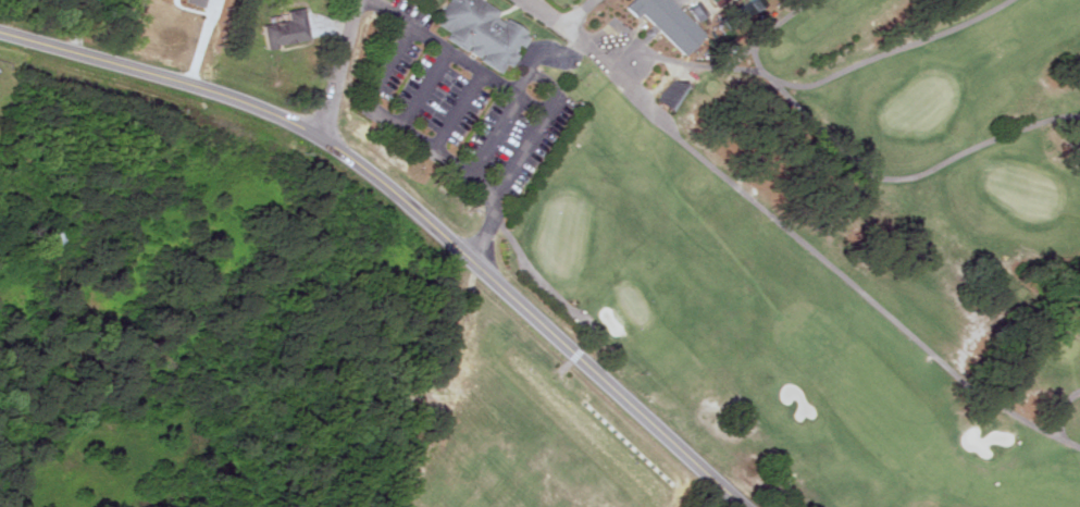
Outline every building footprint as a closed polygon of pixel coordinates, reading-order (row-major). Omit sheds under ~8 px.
[(510,61),(514,63),(523,46),(526,48),(533,33),(508,19),(510,16),(481,0),(451,0),(438,24),(452,32),(447,40),(504,71),(510,61)] [(672,0),(633,0),(627,7),(639,18),(643,14),(688,57),(709,35),(672,0)] [(289,10),(290,21),(266,24),(269,47),(311,41),(307,8),(289,10)]
